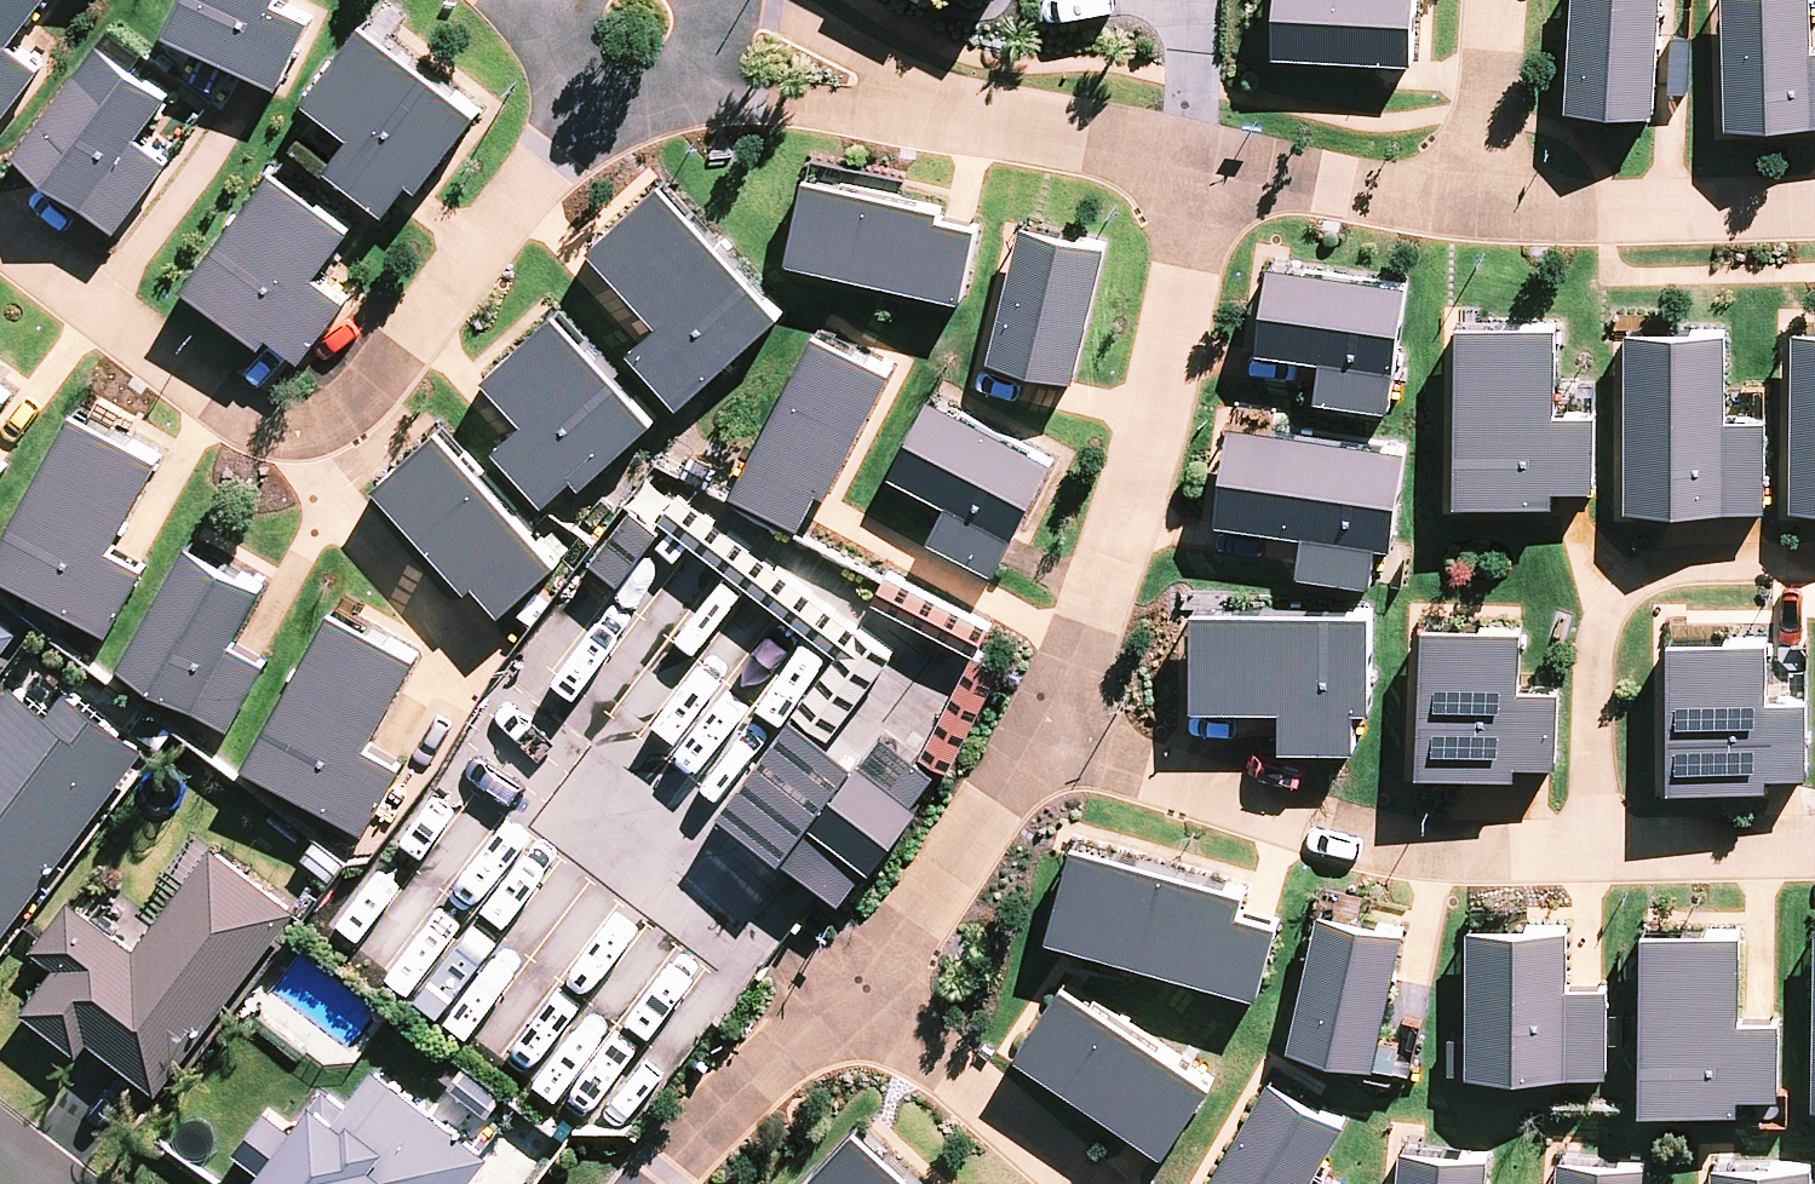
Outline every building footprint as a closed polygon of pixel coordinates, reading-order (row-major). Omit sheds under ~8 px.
[(40,67),(10,45),(44,0),(0,0),(0,122),(40,67)] [(169,31),(275,83),(306,20),(277,6),(280,0),(184,0),(169,31)] [(1277,54),(1412,59),(1414,0),(1279,0),(1277,54)] [(1660,0),(1574,0),(1571,111),(1656,113),(1660,0)] [(1731,132),(1814,129),(1814,52),(1811,52),(1810,0),(1727,0),(1731,132)] [(483,111),(361,22),(301,104),(343,134),(323,162),(392,213),(414,183),(425,191),(483,111)] [(175,99),(105,47),(23,154),(118,226),(170,158),(144,139),(175,99)] [(342,222),(272,171),(186,287),(266,345),(271,337),(288,350),(299,358),(344,298),(317,278),(352,230),(342,222)] [(783,315),(661,188),(587,259),(655,329),(634,349),(688,405),(783,315)] [(980,226),(813,188),(797,259),(964,298),(980,226)] [(1107,239),(1021,223),(994,363),(1081,380),(1107,239)] [(1409,288),(1270,268),(1258,351),(1324,361),(1319,401),(1391,411),(1409,288)] [(657,418),(555,304),(479,371),(523,419),(501,439),(559,504),(657,418)] [(1558,329),(1456,330),(1458,501),(1556,500),(1556,486),(1592,486),(1591,407),(1559,408),(1558,329)] [(1726,329),(1628,330),(1629,507),(1764,506),(1763,421),(1727,421),(1726,329)] [(895,366),(820,330),(736,500),(810,536),(895,366)] [(1793,336),(1795,506),(1814,506),(1814,335),(1793,336)] [(1058,462),(937,392),(892,469),(953,503),(936,532),(997,567),(1058,462)] [(69,414),(0,531),(0,549),(91,603),(135,528),(111,514),(144,458),(69,414)] [(1409,447),(1237,425),(1224,527),(1305,537),(1300,575),(1373,584),(1378,549),(1396,551),(1409,447)] [(554,561),(440,433),(386,480),(501,609),(554,561)] [(680,497),(660,523),(666,527),(840,658),(859,633),(680,497)] [(660,536),(632,514),(593,563),(622,586),(660,536)] [(266,564),(192,520),(114,650),(213,708),(257,634),(233,620),(266,564)] [(884,582),(873,604),(976,657),(990,628),(887,576),(884,582)] [(1517,610),(1408,605),(1401,762),(1546,769),(1551,677),(1514,675),(1517,610)] [(1374,609),(1195,608),(1195,708),(1287,709),(1287,750),(1354,751),(1354,710),(1373,710),(1374,609)] [(402,661),(327,617),(250,747),(349,805),(393,731),(368,717),(402,661)] [(18,634),(0,621),(0,658),(18,634)] [(893,658),(859,633),(840,658),(796,715),(830,741),(893,658)] [(1767,641),(1665,642),(1667,792),(1765,791),(1765,777),(1801,777),(1800,699),(1768,699),(1767,641)] [(1003,671),(976,657),(923,760),(950,774),(1003,671)] [(145,751),(68,693),(50,716),(12,687),(0,702),(0,941),(145,751)] [(916,808),(937,780),(883,740),(860,769),(795,721),(724,817),(821,890),(843,906),(868,872),(875,876),(922,813),(916,808)] [(1080,839),(1052,932),(1258,993),(1279,923),(1243,912),(1249,890),(1080,839)] [(89,1043),(156,1094),(294,914),(211,851),(133,953),(68,903),(30,952),(54,970),(20,1014),(78,1058),(89,1043)] [(1403,925),(1320,908),(1291,1049),(1375,1066),(1403,925)] [(1746,928),(1644,929),(1646,1111),(1744,1110),(1744,1096),(1780,1096),(1779,1017),(1747,1018),(1746,928)] [(1569,929),(1468,930),(1469,1071),(1605,1069),(1604,986),(1569,986),(1569,929)] [(1185,1058),(1040,957),(988,1031),(1133,1132),(1185,1058)] [(1255,1051),(1181,1175),(1197,1183),(1303,1183),(1314,1166),(1284,1148),(1319,1089),(1255,1051)] [(258,1183),(471,1183),(490,1160),(376,1073),(347,1110),(324,1091),(309,1111),(313,1114),(295,1137),(266,1114),(234,1155),(263,1178),(258,1183)] [(833,1093),(756,1172),(769,1183),(927,1183),(833,1093)] [(1369,1118),(1370,1183),(1472,1183),(1471,1117),(1369,1118)] [(1507,1122),(1507,1183),(1609,1183),(1609,1121),(1507,1122)] [(1656,1122),(1656,1183),(1758,1183),(1758,1121),(1656,1122)]
